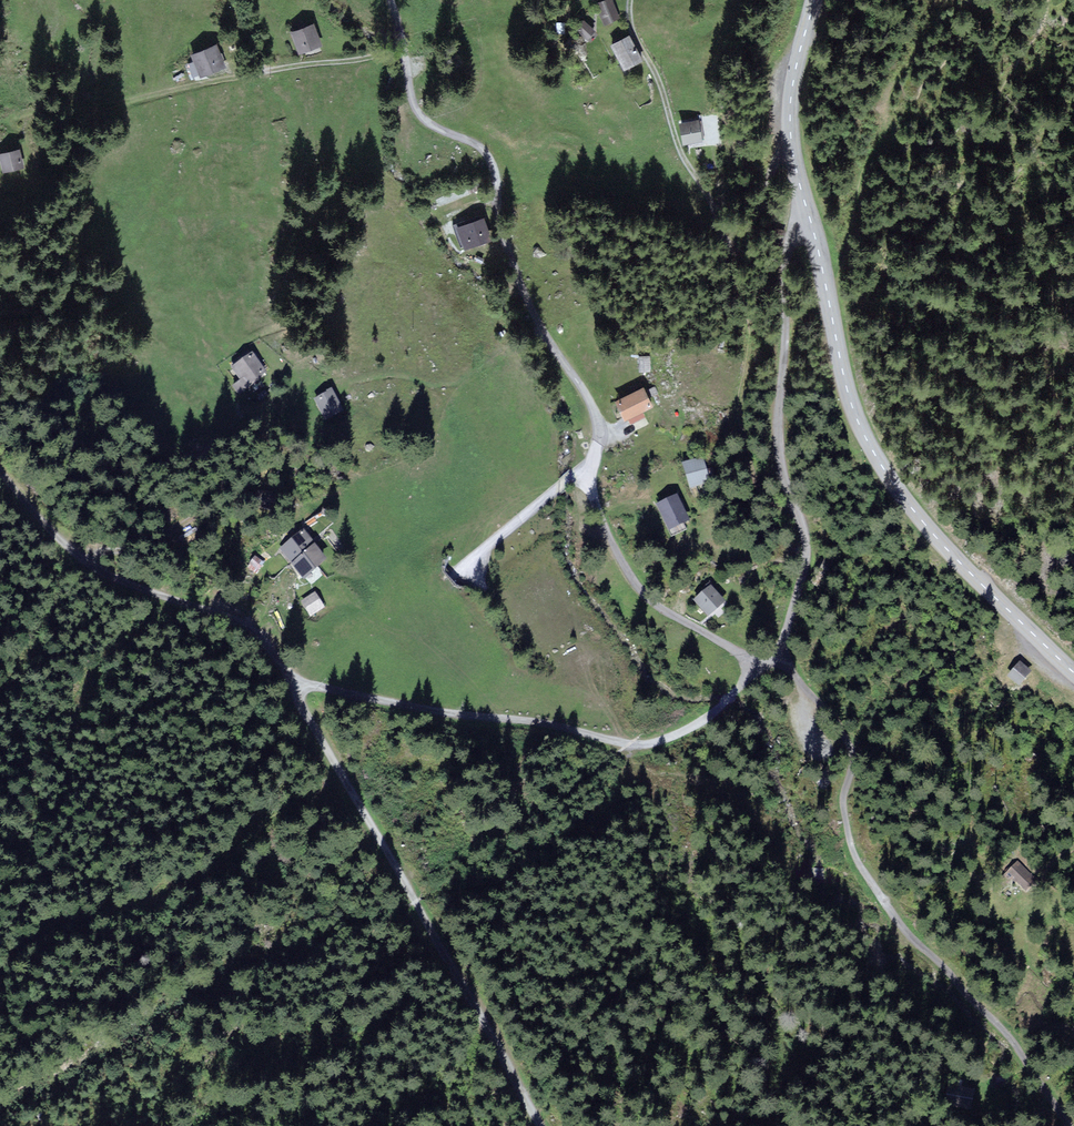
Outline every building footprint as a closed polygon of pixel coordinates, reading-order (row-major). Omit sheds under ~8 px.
[(611,0),(608,0),(597,4),(605,23),(618,18),(611,0)] [(594,31),(584,22),(578,29),(588,38),(594,31)] [(320,47),(313,27),(291,35),(298,55),(320,47)] [(642,61),(629,37),(612,46),(625,70),(642,61)] [(223,69),(215,48),(192,57),(200,78),(223,69)] [(703,142),(699,122),(680,126),(684,145),(703,142)] [(18,152),(0,157),(5,173),(23,168),(18,152)] [(491,241),(484,220),(456,229),(463,250),(491,241)] [(782,243),(785,231),(777,229),(774,242),(782,243)] [(267,376),(252,356),(233,371),(242,383),(235,389),(240,397),(267,376)] [(653,407),(643,389),(615,403),(625,422),(653,407)] [(341,413),(330,393),(314,403),(325,422),(341,413)] [(709,485),(702,460),(684,465),(690,490),(709,485)] [(270,507),(272,495),(259,493),(257,504),(270,507)] [(688,522),(676,498),(657,507),(669,531),(688,522)] [(306,534),(304,532),(282,550),(291,561),(313,543),(306,534)] [(326,562),(314,547),(293,565),(305,579),(326,562)] [(263,563),(256,558),(249,567),(256,572),(263,563)] [(724,604),(711,588),(696,601),(710,617),(724,604)] [(325,609),(315,595),(302,604),(312,618),(325,609)] [(1029,673),(1019,666),(1008,680),(1018,687),(1029,673)] [(1033,877),(1018,862),(1003,878),(1009,884),(1014,878),(1024,887),(1033,877)]
